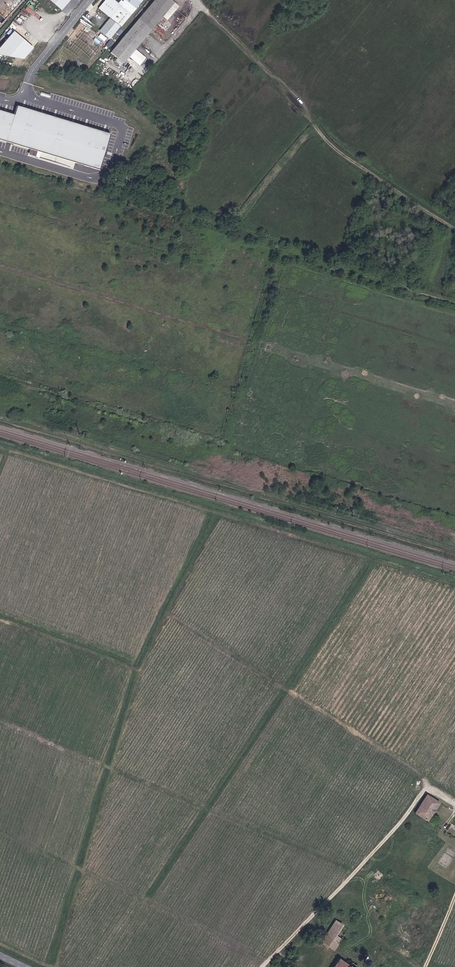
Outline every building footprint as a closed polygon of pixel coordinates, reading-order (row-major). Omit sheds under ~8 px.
[(61,10),(70,0),(50,0),(61,10)] [(109,17),(118,5),(112,0),(105,0),(98,8),(109,17)] [(140,3),(137,0),(112,0),(118,5),(109,17),(121,27),(140,3)] [(171,0),(155,0),(110,53),(123,64),(174,2),(171,0)] [(179,6),(174,2),(162,16),(167,20),(179,6)] [(109,19),(99,30),(109,38),(119,27),(109,19)] [(155,26),(153,29),(161,36),(164,33),(155,26)] [(13,32),(0,47),(0,55),(23,59),(32,49),(13,32)] [(70,47),(66,51),(71,56),(75,51),(70,47)] [(100,169),(111,134),(19,106),(16,114),(0,109),(0,139),(100,169)] [(417,815),(430,823),(441,805),(428,797),(417,815)] [(321,941),(334,949),(341,939),(335,935),(341,925),(335,921),(321,941)] [(358,966),(352,962),(349,966),(338,959),(333,966),(357,966),(358,966)]
